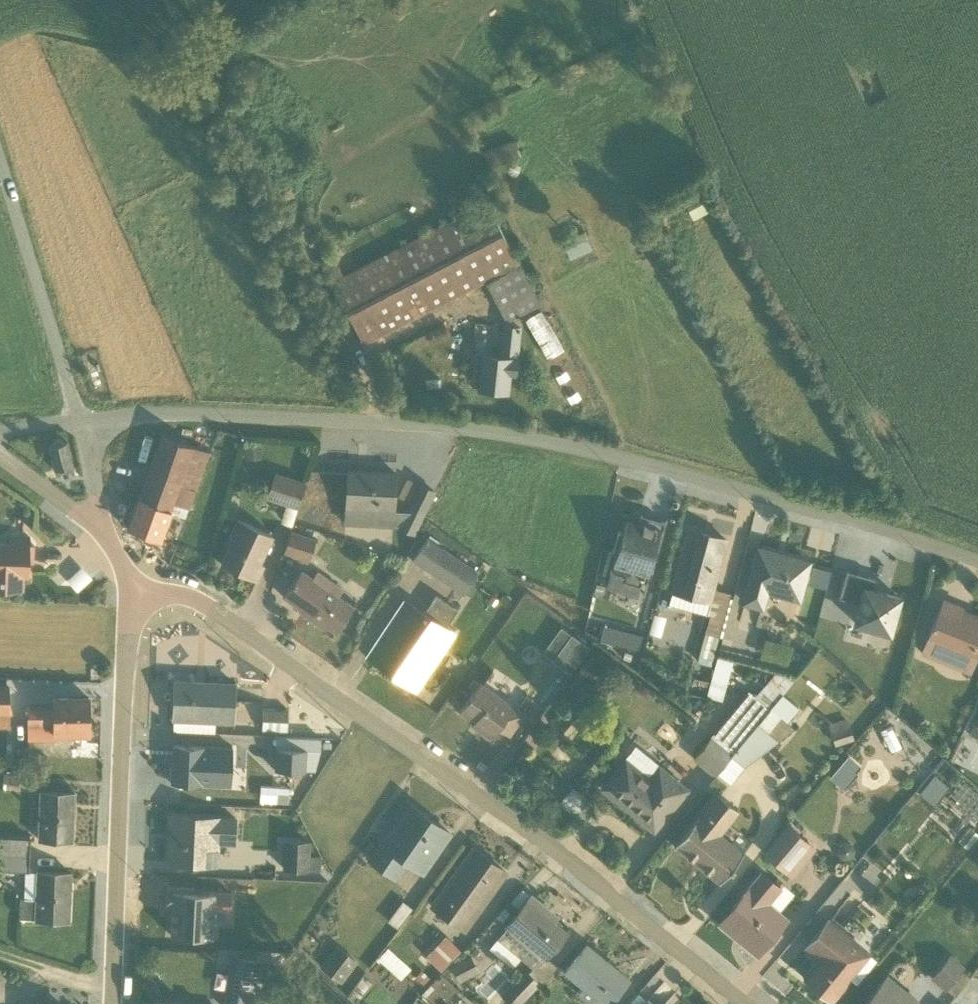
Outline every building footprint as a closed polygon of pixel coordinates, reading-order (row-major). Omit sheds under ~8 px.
[(487,168),(520,156),(514,140),(481,152),(487,168)] [(689,209),(696,223),(715,214),(708,199),(689,209)] [(321,261),(331,280),(329,281),(362,345),(517,264),(484,201),(341,275),(331,256),(321,261)] [(562,241),(569,256),(588,248),(570,256),(590,247),(583,232),(589,247),(583,232),(562,241)] [(518,266),(485,283),(505,322),(539,304),(518,266)] [(563,349),(540,311),(524,320),(547,359),(563,349)] [(478,388),(505,391),(507,372),(513,373),(518,327),(499,325),(496,354),(482,355),(478,388)] [(188,508),(208,452),(161,435),(127,527),(159,539),(172,503),(188,508)] [(52,445),(48,446),(53,470),(72,465),(66,442),(62,442),(61,441),(59,440),(57,439),(56,439),(55,440),(53,441),(52,442),(52,444),(52,445)] [(260,445),(242,446),(243,460),(261,458),(260,445)] [(344,521),(344,524),(397,527),(413,534),(434,491),(406,477),(397,496),(408,502),(404,510),(393,510),(394,473),(347,470),(344,521)] [(275,474),(266,498),(284,505),(278,521),(290,525),(296,509),(305,484),(275,474)] [(308,505),(300,517),(311,524),(319,512),(308,505)] [(645,582),(663,522),(638,514),(636,522),(624,519),(605,586),(636,595),(640,581),(645,582)] [(220,563),(255,580),(263,564),(260,563),(272,535),(235,518),(223,544),(227,547),(220,563)] [(695,662),(709,666),(717,636),(721,637),(731,599),(731,598),(729,598),(730,593),(729,593),(711,588),(724,539),(688,529),(687,529),(668,603),(708,615),(695,662)] [(290,530),(283,553),(308,561),(315,538),(290,530)] [(21,589),(22,562),(32,562),(33,545),(29,544),(29,537),(8,536),(9,542),(0,542),(0,589),(21,589)] [(477,571),(425,537),(410,559),(462,594),(477,571)] [(758,549),(743,605),(762,610),(767,594),(797,601),(802,583),(824,589),(829,572),(806,566),(807,562),(758,549)] [(300,569),(282,596),(296,605),(298,612),(323,629),(326,626),(334,632),(353,605),(338,595),(342,587),(316,570),(311,577),(300,569)] [(874,579),(845,571),(838,596),(857,602),(851,624),(887,635),(898,598),(871,590),(874,579)] [(445,626),(456,609),(434,595),(423,611),(403,598),(365,656),(415,689),(453,631),(445,626)] [(967,674),(977,648),(977,617),(972,615),(970,619),(958,615),(961,607),(942,599),(919,654),(967,674)] [(664,615),(653,612),(648,631),(659,634),(664,615)] [(587,646),(560,626),(541,651),(569,672),(587,646)] [(626,640),(624,652),(636,654),(638,641),(626,640)] [(721,701),(731,661),(716,657),(710,682),(693,677),(687,695),(705,700),(706,697),(721,701)] [(794,679),(794,678),(775,673),(754,696),(747,691),(691,758),(713,776),(716,772),(794,679)] [(214,720),(232,721),(234,683),(174,680),(171,730),(214,732),(214,720)] [(479,682),(459,711),(473,721),(471,724),(490,738),(497,727),(508,735),(524,712),(479,682)] [(716,772),(730,783),(743,767),(792,729),(785,723),(798,709),(782,695),(716,772)] [(26,706),(27,740),(54,740),(54,734),(88,733),(87,697),(51,698),(51,705),(26,706)] [(286,709),(262,708),(261,729),(285,730),(286,709)] [(977,739),(977,709),(971,722),(972,723),(967,733),(977,739)] [(846,719),(827,725),(834,746),(852,740),(846,719)] [(901,747),(890,726),(879,732),(890,752),(901,747)] [(172,745),(170,782),(231,785),(232,747),(172,745)] [(601,788),(653,828),(687,787),(636,745),(601,788)] [(305,749),(275,748),(274,769),(303,771),(305,749)] [(847,756),(829,777),(844,789),(857,773),(855,772),(860,767),(847,756)] [(24,786),(26,768),(12,767),(10,773),(3,773),(1,783),(24,786)] [(933,775),(918,794),(933,806),(948,787),(933,775)] [(945,798),(973,822),(977,817),(977,793),(961,779),(945,798)] [(587,800),(571,787),(558,804),(574,817),(587,800)] [(263,790),(262,802),(297,804),(303,792),(263,790)] [(38,791),(36,839),(71,840),(73,793),(38,791)] [(721,834),(738,811),(715,793),(673,845),(719,883),(750,842),(737,832),(730,841),(721,834)] [(421,873),(449,832),(410,805),(384,842),(379,839),(365,859),(394,879),(406,863),(421,873)] [(169,814),(167,862),(217,864),(218,844),(234,844),(235,816),(219,815),(219,816),(169,814)] [(769,857),(791,875),(814,846),(793,828),(769,857)] [(29,838),(0,837),(0,854),(28,855),(29,838)] [(286,871),(323,874),(324,857),(314,856),(315,844),(288,842),(286,871)] [(504,871),(472,848),(430,907),(462,930),(504,871)] [(28,855),(0,854),(0,870),(27,871),(28,855)] [(19,898),(18,918),(68,920),(70,873),(24,871),(22,898),(19,898)] [(780,887),(761,872),(718,924),(756,955),(787,917),(779,911),(793,894),(782,885),(780,887)] [(171,907),(170,934),(212,937),(213,910),(229,911),(230,891),(213,891),(213,892),(207,891),(207,889),(166,887),(165,907),(171,907)] [(488,948),(511,968),(520,958),(530,967),(527,971),(524,969),(499,995),(509,1003),(519,1003),(555,964),(545,956),(565,932),(545,915),(548,910),(530,895),(509,921),(488,948)] [(411,908),(401,900),(386,920),(396,927),(411,908)] [(802,977),(833,1002),(850,980),(851,980),(855,984),(874,960),(868,955),(869,954),(865,950),(866,949),(828,918),(803,947),(817,959),(802,977)] [(425,955),(440,970),(459,950),(444,935),(425,955)] [(356,961),(335,945),(319,967),(340,983),(356,961)] [(586,945),(563,972),(581,987),(577,993),(590,1003),(607,1003),(628,979),(586,945)] [(410,967),(387,947),(377,958),(401,978),(410,967)] [(949,954),(929,978),(944,990),(946,989),(954,996),(967,980),(959,973),(963,966),(949,954)] [(450,965),(458,981),(478,971),(469,955),(450,965)] [(262,961),(232,956),(222,1003),(249,1003),(251,991),(256,991),(262,961)] [(886,974),(862,1003),(922,1003),(886,974)] [(362,977),(351,991),(358,997),(370,983),(362,977)]
